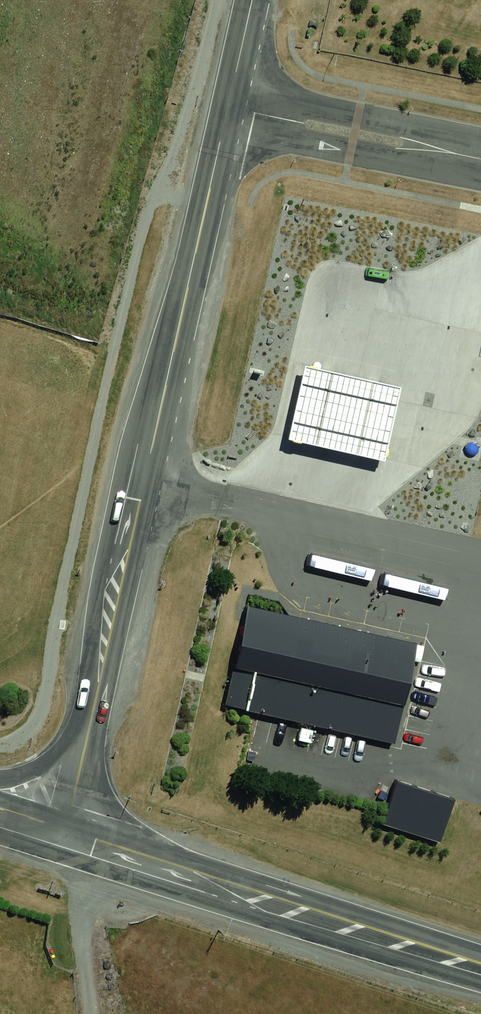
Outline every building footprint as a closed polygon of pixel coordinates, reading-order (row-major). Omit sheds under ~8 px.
[(417,644),(247,606),(225,705),(250,710),(395,742),(417,644)] [(455,801),(397,782),(383,824),(441,843),(455,801)]
